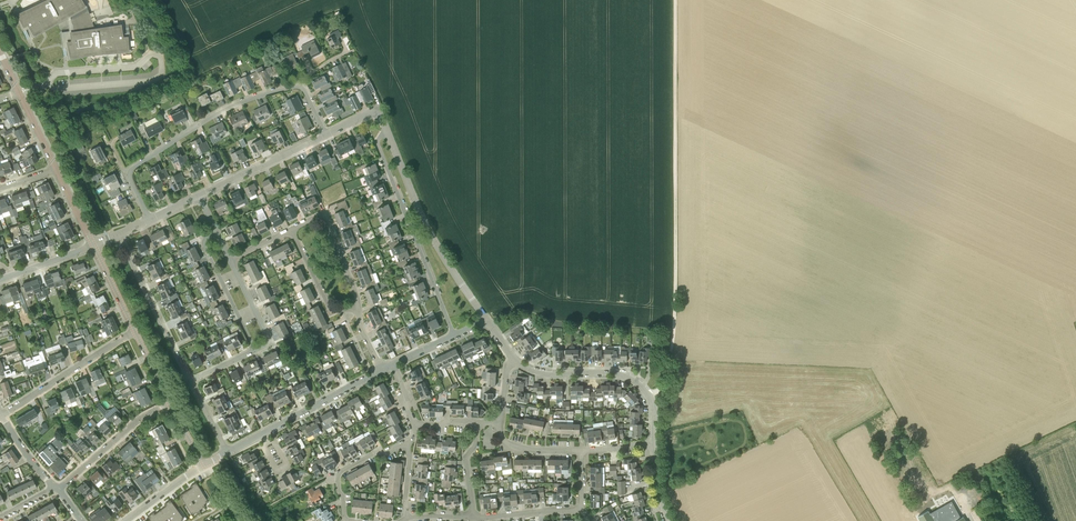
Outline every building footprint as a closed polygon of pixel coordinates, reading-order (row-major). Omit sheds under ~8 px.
[(24,10),(19,13),(17,14),(23,27),(24,26),(27,25),(34,37),(43,31),(67,17),(70,31),(62,33),(63,43),(66,43),(70,58),(89,54),(129,50),(127,37),(123,38),(121,24),(93,28),(83,0),(46,0),(24,10)] [(332,48),(340,44),(338,38),(342,36),(338,29),(330,34),(331,37),(327,39),(332,48)] [(321,53),(314,40),(301,46),(305,53),(309,51),(313,57),(321,53)] [(299,67),(293,53),(280,60),(284,66),(288,64),(291,71),(299,67)] [(343,69),(341,64),(333,68),(338,80),(343,78),(344,77),(346,76),(347,78),(352,76),(348,66),(343,69)] [(259,76),(261,78),(264,85),(272,81),(270,76),(278,72),(275,65),(271,67),(271,66),(265,69),(266,70),(264,71),(262,66),(256,69),(257,71),(258,73),(259,76)] [(261,78),(259,76),(258,73),(257,71),(247,76),(245,77),(246,77),(241,79),(243,84),(247,91),(255,87),(253,82),(261,78)] [(320,87),(322,91),(322,92),(330,88),(332,87),(330,82),(328,83),(327,81),(326,79),(326,80),(324,75),(312,81),(316,89),(320,87)] [(241,79),(240,77),(230,82),(229,82),(228,82),(228,83),(224,85),(229,96),(238,92),(236,88),(243,84),(241,79)] [(364,100),(365,102),(373,98),(371,94),(376,92),(371,83),(369,78),(364,85),(362,84),(359,86),(358,87),(357,85),(359,91),(364,100)] [(336,101),(338,100),(337,98),(336,95),(334,96),(333,93),(332,92),(330,88),(322,92),(322,91),(318,93),(323,102),(327,100),(329,104),(336,101)] [(223,98),(220,90),(213,93),(213,94),(208,96),(206,92),(198,96),(201,103),(205,101),(206,103),(216,99),(217,100),(223,98)] [(360,102),(364,100),(359,91),(355,93),(356,95),(354,96),(353,96),(352,96),(352,97),(348,99),(353,111),(362,106),(360,102)] [(300,103),(297,96),(287,101),(293,112),(303,107),(300,102),(300,103)] [(338,105),(336,101),(329,104),(325,106),(329,114),(333,112),(335,117),(344,112),(342,107),(340,108),(339,106),(339,105),(338,105)] [(261,108),(254,111),(256,114),(252,116),(254,120),(258,119),(259,121),(270,115),(266,105),(261,108)] [(2,113),(6,120),(8,118),(17,114),(13,107),(2,113)] [(183,122),(187,120),(181,108),(169,113),(175,124),(183,121),(183,122)] [(300,114),(302,119),(297,121),(303,133),(312,128),(309,121),(305,111),(300,114)] [(248,123),(243,112),(238,115),(237,114),(230,117),(235,129),(244,125),(248,123)] [(8,118),(6,120),(4,120),(6,124),(5,126),(9,128),(11,125),(20,121),(17,114),(8,118)] [(158,121),(156,117),(144,123),(146,127),(144,128),(149,136),(163,130),(158,121)] [(213,144),(222,139),(220,135),(227,132),(222,122),(217,125),(218,125),(211,129),(213,134),(209,136),(213,144)] [(3,133),(5,136),(14,131),(15,131),(13,128),(3,133)] [(14,131),(17,138),(25,134),(21,128),(14,131)] [(287,140),(281,128),(270,134),(274,142),(279,139),(280,143),(287,140)] [(127,144),(135,139),(131,130),(118,136),(122,144),(126,142),(127,144)] [(358,141),(355,142),(361,154),(364,152),(361,145),(367,142),(367,143),(370,142),(368,137),(365,139),(362,132),(356,135),(358,141)] [(25,134),(17,138),(20,145),(28,141),(25,134)] [(203,143),(200,138),(191,142),(195,149),(199,147),(202,153),(210,149),(206,141),(203,143)] [(350,138),(343,142),(348,152),(354,149),(355,151),(359,155),(361,154),(355,142),(352,144),(350,138)] [(267,150),(262,139),(251,144),(254,152),(258,150),(259,154),(267,150)] [(348,152),(343,142),(337,145),(339,150),(336,152),(340,159),(343,157),(342,155),(348,152)] [(7,151),(9,155),(19,150),(17,146),(11,149),(7,151)] [(101,161),(102,160),(102,159),(106,157),(100,146),(90,151),(96,162),(100,160),(101,161)] [(24,160),(35,154),(31,148),(24,151),(24,152),(21,154),(24,160)] [(248,160),(242,148),(231,154),(235,162),(240,160),(241,163),(248,160)] [(325,162),(330,160),(329,158),(331,157),(327,148),(319,152),(323,161),(324,160),(325,162)] [(19,150),(9,155),(10,158),(20,153),(19,150)] [(182,156),(179,151),(171,155),(174,163),(178,161),(181,167),(189,162),(186,155),(182,156)] [(213,170),(222,166),(220,161),(223,159),(219,151),(211,155),(214,161),(210,163),(213,170)] [(24,160),(21,161),(22,161),(25,167),(38,161),(35,154),(24,160)] [(310,169),(318,165),(313,155),(305,159),(310,169)] [(2,157),(0,157),(0,160),(1,162),(2,165),(5,174),(12,171),(11,169),(15,168),(14,165),(10,157),(7,158),(7,159),(3,160),(2,157)] [(194,180),(203,175),(200,170),(204,168),(200,161),(192,164),(195,170),(190,172),(194,180)] [(302,168),(299,162),(290,166),(295,177),(299,174),(300,176),(304,174),(305,177),(309,175),(309,174),(305,166),(302,168)] [(365,168),(368,174),(378,170),(376,163),(370,166),(369,162),(361,165),(362,169),(365,168)] [(161,170),(159,164),(150,169),(154,176),(158,174),(161,180),(169,176),(165,168),(161,170)] [(381,177),(378,170),(368,174),(370,181),(368,182),(369,185),(377,182),(375,179),(381,177)] [(285,183),(290,181),(285,171),(276,175),(280,184),(284,182),(285,183)] [(175,191),(184,187),(181,182),(185,180),(181,172),(173,176),(176,182),(171,184),(175,191)] [(120,186),(114,173),(103,179),(106,184),(108,183),(111,189),(108,190),(111,197),(120,193),(117,187),(120,186)] [(271,182),(269,179),(262,182),(264,186),(263,187),(265,191),(270,188),(273,193),(279,190),(276,183),(273,185),(271,181),(271,182)] [(40,194),(51,189),(48,182),(37,187),(40,194)] [(156,201),(165,197),(162,192),(166,190),(162,182),(154,186),(157,191),(152,194),(156,201)] [(371,189),(373,195),(376,194),(386,189),(384,183),(378,185),(377,182),(369,185),(370,189),(371,189)] [(249,196),(256,193),(254,189),(257,188),(254,183),(245,188),(249,196)] [(46,204),(51,202),(49,198),(54,196),(51,189),(40,194),(44,201),(43,201),(38,204),(40,207),(46,204)] [(374,206),(381,203),(380,200),(389,197),(386,189),(376,194),(378,200),(373,203),(374,206)] [(313,197),(311,198),(307,200),(311,209),(319,205),(316,199),(319,198),(315,190),(311,192),(313,197)] [(19,193),(21,201),(28,199),(26,191),(19,193)] [(242,197),(239,191),(232,195),(234,199),(232,200),(236,207),(245,203),(246,205),(249,203),(245,196),(242,197)] [(14,204),(21,201),(19,193),(12,196),(14,204)] [(263,204),(266,202),(262,193),(258,195),(263,204)] [(297,216),(293,207),(292,205),(295,204),(293,199),(292,198),(290,194),(290,193),(286,195),(289,203),(290,206),(288,207),(284,208),(285,209),(284,210),(289,220),(297,216)] [(12,209),(11,205),(7,206),(5,198),(0,200),(0,208),(2,213),(9,211),(9,210),(12,209)] [(128,204),(125,198),(117,203),(120,210),(119,210),(122,216),(133,210),(129,204),(128,204)] [(220,215),(224,213),(223,209),(228,207),(224,198),(218,201),(219,203),(215,205),(220,215)] [(311,209),(307,200),(303,202),(302,199),(298,201),(296,198),(293,199),(295,204),(296,206),(300,204),(304,213),(311,209)] [(336,213),(335,214),(337,220),(346,217),(343,210),(349,208),(345,200),(337,204),(338,208),(334,209),(336,213)] [(53,213),(61,209),(58,202),(50,206),(47,207),(46,204),(40,207),(41,210),(46,208),(49,215),(53,212),(53,213)] [(383,207),(381,203),(374,206),(375,210),(378,209),(381,215),(391,211),(388,204),(383,207)] [(275,227),(283,223),(279,215),(282,214),(279,206),(272,210),(274,215),(270,217),(275,227)] [(64,216),(61,209),(53,213),(55,216),(51,217),(53,221),(54,221),(64,216)] [(261,233),(269,230),(264,220),(267,218),(263,210),(260,211),(261,213),(256,216),(260,224),(257,225),(261,233)] [(382,226),(389,223),(388,220),(394,217),(391,211),(381,215),(383,221),(381,222),(382,226)] [(349,216),(346,217),(337,220),(340,227),(345,225),(346,228),(353,225),(352,222),(349,216)] [(179,223),(182,229),(192,225),(189,218),(179,223)] [(68,222),(57,227),(56,228),(59,234),(71,229),(68,222)] [(234,234),(240,230),(237,223),(226,228),(229,235),(234,233),(234,234)] [(391,226),(389,223),(382,226),(378,227),(379,230),(384,230),(384,237),(389,235),(389,234),(399,230),(396,224),(391,226)] [(342,233),(345,240),(354,237),(358,235),(360,234),(356,224),(353,225),(346,228),(348,231),(342,233)] [(192,225),(182,229),(186,236),(195,231),(192,225)] [(74,235),(71,229),(59,234),(61,239),(65,237),(66,239),(74,235)] [(162,242),(168,239),(169,242),(171,241),(173,240),(170,233),(166,235),(163,229),(157,232),(162,242)] [(242,230),(240,230),(234,234),(236,237),(232,240),(235,246),(246,241),(242,234),(244,233),(242,230)] [(402,237),(399,230),(389,234),(389,235),(391,241),(389,242),(390,245),(397,242),(396,240),(402,237)] [(155,245),(162,242),(157,232),(150,235),(153,241),(150,243),(153,249),(156,248),(155,245)] [(358,235),(354,237),(345,240),(347,246),(353,244),(354,247),(361,245),(359,242),(360,242),(358,235)] [(42,237),(35,239),(39,250),(46,248),(43,240),(42,237)] [(53,238),(47,240),(49,247),(56,245),(53,238)] [(35,239),(28,242),(32,253),(39,250),(35,239)] [(139,246),(138,246),(139,246),(140,248),(138,248),(139,254),(145,251),(147,255),(150,253),(151,255),(155,253),(153,249),(150,243),(147,245),(144,239),(137,242),(139,246)] [(399,246),(397,242),(390,245),(391,249),(394,248),(396,254),(407,250),(404,243),(399,246)] [(15,249),(17,257),(24,255),(21,244),(20,243),(13,246),(15,249)] [(288,243),(282,246),(286,255),(293,252),(288,243)] [(189,257),(198,252),(195,246),(191,248),(189,245),(183,248),(179,250),(182,256),(187,253),(189,257)] [(364,254),(361,245),(354,247),(355,250),(350,252),(352,259),(361,256),(364,254)] [(7,248),(6,248),(6,249),(10,260),(15,258),(17,257),(15,249),(13,246),(7,248)] [(276,249),(280,258),(281,258),(282,260),(286,258),(285,255),(286,255),(282,246),(276,249)] [(272,256),(268,257),(270,260),(272,264),(275,262),(274,261),(280,258),(276,249),(270,252),(272,256)] [(409,256),(407,250),(396,254),(399,260),(396,262),(398,265),(405,262),(404,258),(409,256)] [(198,252),(189,257),(191,260),(186,263),(188,267),(191,266),(192,267),(199,264),(197,261),(201,259),(198,252)] [(361,267),(368,264),(367,261),(364,262),(361,256),(352,259),(355,266),(360,264),(361,267)] [(151,273),(161,268),(164,267),(161,260),(159,257),(153,260),(154,263),(148,266),(151,273)] [(90,269),(86,260),(73,265),(76,273),(85,269),(86,271),(90,269)] [(245,264),(248,270),(257,266),(254,260),(245,264)] [(292,273),(295,271),(292,267),(295,266),(293,262),(285,267),(288,274),(292,273)] [(406,265),(405,262),(398,265),(399,269),(401,268),(405,274),(418,269),(415,262),(406,265)] [(198,276),(207,272),(204,265),(200,267),(199,264),(192,267),(193,269),(191,270),(195,278),(198,276)] [(368,264),(361,267),(362,270),(357,272),(360,278),(372,273),(375,271),(372,266),(370,267),(369,264),(368,264)] [(259,272),(257,266),(248,270),(251,276),(259,272)] [(161,276),(162,280),(169,277),(170,276),(169,274),(168,274),(167,273),(164,275),(161,268),(151,273),(154,279),(161,276)] [(295,271),(292,273),(295,279),(303,274),(300,268),(295,271)] [(409,284),(417,281),(415,278),(421,275),(418,269),(405,274),(404,275),(405,276),(404,277),(406,278),(407,280),(409,284)] [(58,271),(51,274),(56,287),(62,285),(64,289),(67,287),(66,284),(65,281),(64,278),(60,279),(58,271)] [(210,278),(207,272),(198,276),(201,282),(196,285),(198,288),(202,286),(202,287),(208,283),(207,280),(210,278)] [(261,283),(268,279),(266,276),(262,278),(259,272),(251,276),(254,283),(260,280),(261,283)] [(369,286),(376,283),(379,282),(376,273),(373,274),(372,273),(360,278),(362,285),(368,283),(369,286)] [(56,287),(51,274),(44,276),(48,288),(55,286),(55,288),(56,287)] [(174,274),(170,276),(162,280),(164,283),(158,286),(161,293),(171,288),(170,287),(173,286),(171,280),(172,279),(171,278),(175,276),(174,274)] [(306,281),(303,274),(295,279),(298,285),(294,287),(295,290),(302,287),(301,284),(306,281)] [(85,288),(97,282),(93,275),(86,279),(85,275),(75,280),(76,284),(81,281),(85,288)] [(37,279),(30,281),(34,294),(40,292),(39,288),(40,288),(37,279)] [(269,282),(268,279),(261,283),(262,286),(257,289),(260,295),(268,290),(265,284),(269,282)] [(31,304),(28,296),(34,294),(30,281),(23,284),(24,286),(20,287),(23,296),(26,304),(27,307),(30,306),(31,304)] [(418,284),(417,281),(409,284),(410,287),(413,286),(415,293),(426,288),(423,282),(418,284)] [(85,300),(94,295),(93,292),(100,289),(97,282),(85,288),(88,294),(83,297),(85,300)] [(205,289),(208,295),(217,291),(214,285),(210,287),(208,283),(202,287),(203,290),(205,289)] [(376,283),(369,286),(370,289),(365,291),(367,298),(376,294),(375,292),(378,291),(379,291),(379,290),(379,289),(379,288),(377,283),(376,283)] [(16,286),(9,288),(12,299),(18,297),(17,294),(18,294),(16,286)] [(303,290),(302,287),(295,290),(297,293),(301,291),(304,297),(312,293),(309,287),(303,290)] [(12,299),(9,288),(2,291),(3,296),(0,297),(0,298),(0,299),(5,313),(9,312),(6,304),(13,302),(12,299)] [(172,299),(178,296),(177,293),(174,294),(171,288),(161,293),(164,299),(170,296),(172,299)] [(415,293),(418,299),(411,302),(413,305),(417,304),(424,301),(423,297),(429,295),(426,288),(415,293)] [(271,297),(268,290),(260,295),(263,301),(268,298),(270,301),(276,298),(275,295),(271,297)] [(216,299),(220,297),(217,291),(208,295),(211,302),(209,302),(211,306),(218,303),(216,299)] [(315,299),(312,293),(304,297),(305,300),(303,301),(305,304),(303,305),(304,308),(311,305),(309,302),(315,299)] [(380,293),(376,294),(367,298),(370,304),(379,301),(378,301),(382,299),(380,293)] [(96,299),(94,295),(85,300),(86,303),(90,301),(91,303),(93,302),(95,307),(106,302),(103,295),(96,299)] [(180,300),(178,296),(172,299),(173,302),(167,305),(170,312),(180,307),(177,301),(180,300)] [(277,298),(276,298),(270,301),(271,304),(265,306),(268,313),(277,308),(274,303),(278,301),(277,298)] [(88,323),(100,317),(99,314),(110,309),(106,302),(95,307),(97,310),(92,313),(94,316),(87,319),(88,323)] [(217,315),(226,310),(223,304),(219,306),(218,303),(211,306),(213,309),(212,310),(215,316),(217,315)] [(312,316),(321,311),(318,305),(312,308),(311,305),(304,308),(306,311),(309,310),(312,316)] [(183,314),(180,307),(170,312),(173,319),(180,315),(181,319),(188,316),(190,315),(189,313),(187,314),(186,312),(183,314)] [(279,319),(287,315),(286,312),(280,315),(277,308),(268,313),(271,319),(277,316),(279,319)] [(371,320),(382,314),(379,308),(376,309),(368,313),(371,320)] [(217,315),(220,320),(216,322),(218,326),(220,325),(227,322),(225,318),(229,316),(226,310),(217,315)] [(324,317),(321,311),(312,316),(313,317),(311,317),(313,321),(315,321),(315,322),(324,317)] [(385,320),(382,314),(371,320),(374,326),(379,324),(380,327),(387,323),(385,320)] [(191,318),(190,315),(188,316),(181,319),(183,323),(177,326),(180,332),(190,328),(187,321),(190,320),(189,318),(191,318)] [(289,319),(287,315),(279,319),(280,323),(274,325),(277,332),(286,327),(283,321),(284,321),(287,327),(291,325),(288,319),(289,319)] [(104,328),(115,322),(112,316),(102,320),(100,317),(88,323),(90,326),(101,321),(104,328)] [(424,318),(428,325),(431,324),(434,329),(440,326),(435,316),(429,319),(428,316),(424,318)] [(327,323),(324,317),(315,322),(318,328),(321,326),(323,331),(333,326),(332,323),(328,325),(327,324),(327,323)] [(424,327),(428,325),(424,318),(421,319),(422,322),(416,325),(421,335),(427,332),(424,327)] [(405,327),(406,328),(409,334),(411,333),(414,338),(421,335),(416,325),(415,325),(414,322),(412,319),(407,321),(408,325),(405,327)] [(517,339),(523,335),(528,332),(520,320),(509,328),(514,334),(511,336),(515,341),(517,339)] [(104,328),(101,329),(103,332),(105,331),(107,336),(111,334),(111,333),(118,329),(115,322),(104,328)] [(388,334),(391,333),(392,333),(389,326),(388,326),(387,323),(380,327),(381,329),(377,332),(380,338),(388,334)] [(289,334),(286,327),(277,332),(281,338),(286,335),(288,338),(296,334),(295,331),(289,334)] [(335,338),(344,333),(341,327),(335,330),(334,327),(327,330),(329,333),(332,331),(335,338)] [(80,336),(73,338),(77,349),(84,347),(83,344),(87,343),(84,337),(84,334),(82,328),(78,330),(80,336)] [(196,337),(198,336),(196,332),(193,334),(190,328),(180,332),(183,339),(190,336),(191,339),(196,337)] [(403,337),(406,336),(403,329),(400,331),(402,335),(395,339),(394,339),(383,344),(386,351),(388,354),(393,351),(392,348),(394,347),(396,346),(397,343),(396,341),(403,337)] [(347,339),(344,333),(335,338),(332,339),(335,345),(336,349),(343,345),(341,342),(347,339)] [(394,339),(391,333),(388,334),(380,338),(383,344),(394,339)] [(60,335),(61,337),(63,344),(67,343),(67,344),(70,352),(77,349),(73,338),(72,337),(65,339),(64,334),(60,335)] [(235,348),(231,339),(231,338),(229,335),(220,340),(223,346),(226,345),(229,351),(235,348)] [(237,335),(231,339),(235,348),(242,344),(237,335)] [(523,335),(517,339),(520,344),(522,343),(524,346),(535,338),(534,336),(531,338),(529,335),(525,338),(523,335)] [(484,338),(479,341),(484,353),(485,354),(485,353),(492,347),(489,343),(487,344),(484,338)] [(537,341),(535,338),(524,346),(526,349),(525,350),(528,355),(530,354),(534,351),(532,348),(537,345),(535,343),(537,341)] [(220,348),(223,346),(220,340),(216,341),(218,345),(212,348),(216,357),(222,354),(220,348)] [(478,354),(477,352),(473,343),(474,343),(472,341),(467,343),(473,356),(478,354)] [(474,343),(473,343),(477,352),(481,350),(482,353),(484,353),(479,341),(474,343)] [(601,360),(601,354),(601,349),(598,349),(598,342),(592,342),(593,346),(591,346),(591,355),(595,355),(595,360),(601,360)] [(461,346),(465,355),(469,353),(471,359),(473,358),(473,356),(467,343),(461,346)] [(562,360),(562,354),(562,350),(559,350),(559,346),(557,346),(557,343),(552,343),(552,346),(552,355),(556,355),(556,360),(562,360)] [(344,356),(353,352),(350,345),(344,348),(343,345),(336,349),(338,352),(341,350),(344,356)] [(42,351),(44,357),(47,356),(48,357),(51,365),(58,362),(54,350),(52,346),(45,349),(44,346),(41,347),(42,350),(42,351)] [(568,360),(572,360),(572,346),(569,346),(569,350),(566,350),(562,350),(562,354),(562,360),(562,362),(568,362),(568,360)] [(582,354),(582,349),(579,350),(575,350),(575,346),(572,346),(572,360),(576,360),(576,362),(582,362),(582,360),(581,360),(582,354)] [(588,355),(591,355),(591,346),(585,346),(585,349),(582,349),(582,354),(581,360),(582,360),(588,360),(588,355)] [(601,354),(601,360),(601,362),(607,362),(607,360),(611,360),(611,346),(608,346),(608,349),(604,349),(604,354),(601,354)] [(614,346),(611,346),(611,360),(614,359),(614,362),(621,362),(620,354),(618,354),(617,349),(614,349),(614,346)] [(204,347),(200,349),(204,356),(207,354),(210,360),(216,357),(212,348),(206,351),(204,347)] [(620,351),(620,354),(621,362),(627,362),(627,355),(630,355),(630,348),(625,348),(624,347),(620,347),(620,351)] [(60,348),(54,350),(58,362),(65,359),(62,351),(60,348)] [(450,351),(456,363),(458,362),(457,359),(460,357),(456,348),(450,351)] [(538,348),(534,351),(530,354),(533,360),(537,357),(539,359),(546,354),(543,349),(540,351),(538,348)] [(633,348),(630,348),(630,355),(630,362),(634,361),(634,364),(640,363),(640,362),(640,356),(640,351),(637,351),(633,351),(633,348)] [(643,351),(640,351),(640,356),(640,362),(647,361),(647,356),(650,356),(650,348),(643,348),(643,351)] [(204,356),(200,349),(197,351),(198,353),(192,356),(197,366),(203,363),(200,357),(204,356)] [(34,360),(39,374),(45,372),(44,368),(48,367),(44,357),(42,351),(38,352),(40,357),(34,360)] [(270,354),(275,363),(281,360),(282,363),(286,361),(283,355),(279,356),(276,351),(270,354)] [(445,354),(449,362),(452,361),(454,364),(456,363),(450,351),(445,354)] [(356,358),(353,352),(344,356),(347,362),(356,358)] [(112,371),(114,374),(121,370),(119,367),(131,361),(128,354),(115,360),(117,364),(113,366),(115,369),(112,371)] [(268,366),(275,363),(270,354),(263,357),(266,363),(263,364),(266,371),(270,369),(268,366)] [(451,365),(449,362),(445,354),(440,356),(445,368),(447,367),(451,365)] [(445,368),(440,356),(434,359),(438,367),(442,366),(443,369),(445,368)] [(359,364),(356,358),(347,362),(350,368),(359,364)] [(39,374),(34,360),(33,360),(33,359),(26,361),(25,359),(22,360),(27,375),(30,373),(31,376),(39,374)] [(258,362),(257,360),(250,363),(255,373),(261,370),(263,372),(266,371),(263,364),(261,360),(258,362)] [(243,374),(247,380),(248,379),(250,379),(249,377),(255,374),(256,374),(255,373),(250,363),(244,366),(247,372),(243,374)] [(12,375),(16,374),(15,371),(12,371),(10,370),(8,365),(6,366),(2,367),(0,368),(0,376),(5,374),(6,378),(12,375)] [(325,371),(330,380),(336,377),(334,373),(337,372),(334,365),(331,367),(331,368),(325,371)] [(424,377),(426,376),(422,367),(410,372),(413,379),(416,377),(418,380),(424,377)] [(122,374),(121,370),(114,374),(115,377),(121,374),(124,381),(129,379),(137,374),(134,368),(122,374)] [(487,378),(496,379),(496,372),(493,372),(493,368),(485,368),(485,371),(484,371),(483,371),(481,375),(482,375),(482,378),(487,379),(487,378)] [(93,387),(95,391),(98,389),(97,386),(106,382),(103,376),(102,377),(98,369),(91,372),(95,382),(92,384),(93,387)] [(243,382),(247,380),(243,374),(240,375),(237,370),(230,373),(235,383),(242,379),(243,382)] [(330,380),(325,371),(319,374),(318,373),(315,374),(318,381),(321,379),(323,383),(330,380)] [(137,374),(129,379),(130,382),(128,383),(130,387),(141,381),(137,374)] [(512,385),(524,386),(524,381),(527,381),(528,377),(520,376),(520,379),(515,379),(515,383),(512,383),(512,385)] [(299,385),(304,395),(310,391),(307,385),(311,383),(307,377),(304,378),(305,381),(299,385)] [(426,380),(424,377),(418,380),(419,383),(416,385),(419,391),(427,387),(424,381),(426,380)] [(86,378),(80,380),(86,394),(91,392),(93,396),(96,395),(95,391),(93,387),(90,388),(86,378)] [(495,386),(496,379),(487,378),(487,379),(486,386),(483,385),(483,389),(490,389),(490,386),(495,386)] [(0,383),(3,390),(9,387),(8,383),(12,382),(11,379),(0,383)] [(82,396),(86,394),(80,380),(75,382),(81,395),(78,396),(82,407),(84,406),(84,404),(83,402),(84,401),(82,396)] [(374,392),(375,394),(386,388),(383,382),(375,387),(377,390),(374,392)] [(614,397),(618,397),(618,386),(615,386),(615,385),(610,385),(610,382),(608,382),(608,394),(614,394),(614,397)] [(217,391),(218,394),(225,391),(223,388),(219,390),(215,383),(205,388),(208,394),(217,391)] [(539,383),(537,383),(537,391),(537,394),(542,394),(542,398),(547,398),(547,390),(544,390),(544,386),(539,386),(539,383)] [(556,398),(556,395),(556,383),(554,383),(555,386),(550,386),(550,390),(547,390),(547,398),(556,398)] [(304,395),(299,385),(293,387),(291,384),(288,386),(291,393),(294,391),(297,398),(304,395)] [(585,385),(583,385),(583,397),(588,397),(589,400),(593,400),(593,392),(589,392),(589,388),(585,388),(585,385)] [(597,397),(602,397),(602,385),(600,385),(600,388),(596,388),(596,392),(593,392),(593,400),(597,400),(597,397)] [(9,387),(3,390),(5,397),(16,393),(15,390),(16,390),(14,386),(9,387)] [(288,394),(291,393),(288,386),(278,391),(279,394),(284,404),(291,401),(288,394)] [(628,401),(636,393),(635,391),(633,393),(630,390),(627,393),(625,390),(621,390),(621,386),(618,386),(618,397),(621,397),(621,396),(624,396),(628,401)] [(430,394),(427,387),(419,391),(422,398),(425,396),(427,399),(433,396),(432,393),(430,394)] [(79,408),(82,407),(78,396),(75,398),(70,388),(65,390),(71,403),(76,401),(78,407),(79,408)] [(144,388),(135,392),(138,399),(147,395),(144,388)] [(389,393),(386,388),(375,394),(376,396),(379,394),(381,398),(387,394),(389,393)] [(490,389),(483,389),(481,389),(480,398),(482,399),(493,400),(493,393),(490,393),(490,389)] [(67,405),(71,403),(65,390),(60,392),(65,402),(62,403),(66,414),(70,412),(68,409),(67,405)] [(227,394),(225,391),(218,394),(220,397),(214,400),(217,407),(227,402),(224,396),(227,394)] [(523,392),(514,391),(514,393),(517,393),(516,398),(520,398),(520,402),(528,402),(528,399),(530,399),(530,393),(529,393),(526,392),(523,392)] [(271,393),(268,395),(271,401),(274,400),(278,407),(284,404),(279,394),(273,397),(271,393)] [(638,394),(636,393),(628,401),(631,405),(629,407),(630,408),(635,408),(643,409),(643,405),(642,405),(639,402),(637,400),(638,399),(637,397),(636,396),(638,394)] [(381,404),(390,400),(387,394),(381,398),(379,399),(380,402),(377,404),(378,406),(381,404)] [(147,395),(138,399),(141,406),(151,401),(147,395)] [(358,396),(353,399),(359,410),(361,409),(359,406),(363,404),(358,396)] [(49,417),(54,415),(53,413),(57,411),(55,408),(59,406),(55,397),(47,401),(50,407),(46,409),(49,417)] [(468,403),(468,398),(464,397),(464,402),(462,404),(462,405),(457,405),(457,414),(464,414),(465,410),(468,411),(468,403)] [(357,411),(359,410),(353,399),(348,402),(353,412),(354,412),(352,410),(355,408),(357,411)] [(382,406),(384,410),(393,405),(390,400),(381,404),(378,406),(379,408),(382,406)] [(233,407),(230,408),(227,402),(217,407),(220,413),(227,410),(229,413),(235,410),(233,407)] [(344,407),(350,418),(352,417),(350,414),(353,412),(348,402),(347,402),(349,404),(344,407)] [(447,410),(447,402),(444,402),(443,408),(436,407),(436,416),(443,417),(443,410),(447,410)] [(450,403),(447,402),(447,410),(450,410),(450,414),(457,414),(457,405),(450,404),(450,403)] [(478,416),(478,415),(482,416),(485,412),(482,410),(479,409),(479,407),(471,407),(472,403),(468,403),(468,411),(471,411),(471,416),(478,416)] [(101,404),(99,406),(108,415),(112,420),(116,425),(122,420),(119,417),(121,414),(120,412),(114,406),(111,409),(106,410),(101,404)] [(261,407),(266,417),(273,414),(268,404),(261,407)] [(429,416),(436,416),(436,407),(436,404),(433,404),(432,404),(431,405),(431,406),(431,407),(429,407),(429,405),(425,405),(422,405),(422,412),(426,412),(429,413),(429,416)] [(111,424),(110,422),(112,420),(108,415),(99,406),(98,407),(97,408),(105,417),(102,420),(104,423),(99,427),(105,434),(111,430),(108,426),(111,424)] [(250,409),(252,413),(253,416),(257,414),(260,420),(266,417),(261,407),(255,410),(254,407),(252,408),(250,409)] [(350,418),(344,407),(338,410),(343,418),(346,416),(348,420),(350,418)] [(631,417),(639,418),(640,414),(642,414),(643,409),(635,408),(635,412),(631,411),(631,417)] [(34,409),(16,420),(20,426),(38,415),(34,409)] [(237,413),(235,410),(229,413),(231,416),(224,419),(227,426),(237,421),(234,415),(237,413)] [(327,413),(333,425),(335,423),(333,420),(337,418),(332,410),(327,413)] [(386,422),(397,416),(394,411),(386,415),(388,418),(385,420),(386,422)] [(321,416),(324,421),(328,428),(333,425),(327,413),(321,416)] [(390,423),(392,426),(389,427),(392,426),(398,423),(400,421),(397,416),(386,422),(387,424),(390,423)] [(509,426),(516,427),(518,418),(511,417),(509,426)] [(89,421),(93,426),(94,427),(97,425),(97,424),(92,418),(89,421)] [(314,422),(310,424),(317,436),(319,435),(318,432),(321,430),(319,426),(322,424),(321,423),(318,418),(313,420),(314,422)] [(524,420),(518,418),(516,427),(523,429),(523,427),(524,420)] [(523,427),(529,428),(531,419),(525,418),(524,420),(523,427)] [(240,419),(237,421),(227,426),(230,432),(236,430),(237,433),(245,429),(240,419)] [(538,420),(531,419),(529,428),(536,429),(538,420)] [(544,422),(538,420),(536,429),(543,431),(544,422)] [(398,423),(392,426),(389,427),(391,430),(388,432),(389,434),(400,428),(398,423),(400,422),(400,421),(398,423)] [(45,423),(42,425),(43,429),(39,432),(42,435),(48,429),(45,423)] [(154,436),(155,437),(158,436),(166,432),(162,424),(151,430),(154,436)] [(317,436),(310,424),(307,426),(306,424),(301,427),(307,438),(313,434),(314,437),(317,436)] [(614,424),(603,426),(604,434),(608,434),(609,439),(616,438),(614,424)] [(94,427),(93,426),(85,433),(81,428),(78,431),(83,437),(86,434),(94,444),(100,439),(93,432),(96,430),(94,427)] [(594,430),(596,441),(602,440),(601,434),(604,434),(603,426),(593,427),(594,431),(594,430)] [(594,431),(593,427),(583,429),(584,437),(588,437),(589,442),(596,441),(594,430),(594,431)] [(400,428),(389,434),(390,436),(393,434),(397,441),(404,438),(402,434),(403,433),(400,428)] [(288,445),(291,443),(297,440),(296,437),(299,436),(295,430),(288,434),(289,437),(285,439),(288,445)] [(166,432),(158,436),(160,439),(156,441),(159,446),(155,448),(157,451),(164,447),(162,443),(169,438),(166,432)] [(365,438),(371,449),(374,447),(372,445),(376,443),(375,441),(378,439),(374,432),(370,433),(371,435),(365,438)] [(365,438),(363,433),(354,438),(355,441),(360,449),(363,447),(364,450),(368,448),(369,450),(371,449),(365,438)] [(428,448),(430,436),(427,436),(427,438),(423,438),(421,448),(428,448)] [(438,451),(439,442),(436,442),(436,439),(432,439),(432,436),(430,436),(428,448),(435,449),(435,451),(438,451)] [(39,454),(49,465),(58,456),(55,453),(64,444),(57,437),(39,454)] [(71,445),(73,443),(67,437),(64,440),(70,446),(71,445)] [(140,440),(137,437),(134,438),(140,447),(148,441),(146,439),(140,440)] [(444,443),(439,442),(438,451),(442,451),(441,453),(448,454),(449,451),(448,451),(450,438),(447,438),(447,440),(444,439),(444,443)] [(448,451),(449,451),(455,451),(456,441),(452,441),(453,438),(450,438),(448,451)] [(74,442),(73,443),(71,445),(70,446),(75,452),(77,454),(81,450),(83,453),(89,448),(88,447),(90,445),(85,440),(83,442),(83,441),(78,446),(74,442)] [(300,445),(297,440),(291,443),(293,446),(287,449),(290,455),(296,452),(299,450),(302,449),(300,445)] [(348,441),(345,443),(353,458),(356,457),(354,455),(358,453),(357,451),(360,449),(355,441),(353,442),(354,444),(351,446),(348,441)] [(124,447),(130,454),(136,449),(130,442),(124,447)] [(353,458),(345,443),(342,445),(344,449),(341,451),(340,449),(338,451),(342,459),(345,457),(346,460),(349,458),(351,460),(353,458)] [(130,454),(124,447),(118,452),(127,462),(133,457),(130,454)] [(167,461),(178,455),(174,448),(167,452),(164,447),(157,451),(159,455),(163,454),(167,461)] [(4,462),(9,459),(15,455),(11,449),(2,456),(3,458),(2,458),(4,462)] [(299,450),(296,452),(297,455),(292,458),(295,464),(304,459),(302,456),(305,454),(302,449),(299,450)] [(338,464),(336,461),(335,460),(338,458),(334,451),(329,454),(330,456),(327,458),(334,469),(335,468),(334,466),(338,464)] [(249,464),(255,460),(258,459),(255,453),(250,455),(249,452),(241,456),(244,462),(247,461),(249,464)] [(15,455),(9,459),(11,462),(8,464),(9,467),(19,460),(15,455)] [(182,462),(178,455),(167,461),(171,469),(175,467),(175,468),(180,465),(179,463),(182,462)] [(501,465),(502,470),(513,469),(511,458),(507,459),(507,455),(500,456),(501,465)] [(61,459),(58,456),(49,465),(57,474),(69,463),(63,457),(61,459)] [(323,456),(318,459),(322,467),(325,466),(327,470),(330,468),(332,470),(334,469),(327,458),(325,459),(323,456)] [(319,469),(322,467),(318,459),(312,462),(314,465),(311,466),(317,478),(319,476),(318,475),(322,473),(319,469)] [(496,472),(495,466),(494,459),(487,460),(488,469),(489,473),(496,472)] [(628,464),(628,469),(631,469),(631,468),(640,467),(640,465),(637,466),(636,461),(632,462),(632,459),(624,460),(625,464),(628,464)] [(112,464),(110,460),(102,466),(109,474),(116,469),(117,471),(121,468),(116,461),(112,464)] [(256,471),(260,469),(265,466),(262,460),(256,463),(255,460),(249,464),(251,469),(254,468),(256,471)] [(415,470),(427,471),(428,464),(427,464),(427,461),(418,460),(417,467),(415,467),(415,470)] [(572,469),(572,460),(562,460),(562,469),(572,469)] [(403,463),(400,462),(391,461),(390,468),(386,467),(386,469),(401,471),(402,465),(404,466),(404,463),(403,463)] [(367,465),(363,467),(369,481),(371,480),(370,479),(370,478),(369,476),(375,473),(368,462),(366,463),(367,465)] [(444,473),(457,474),(458,471),(455,471),(456,464),(447,463),(446,467),(445,466),(445,469),(440,470),(440,472),(444,473)] [(162,477),(165,475),(159,466),(156,468),(162,477)] [(354,470),(360,481),(366,478),(368,482),(369,481),(363,467),(357,470),(356,468),(354,470)] [(261,471),(260,469),(256,471),(253,472),(256,478),(259,476),(260,479),(264,477),(270,474),(267,468),(261,471)] [(390,472),(389,478),(402,480),(403,477),(401,477),(401,471),(386,469),(386,471),(390,472)] [(286,474),(294,489),(297,487),(294,482),(301,478),(300,476),(307,473),(301,470),(298,472),(297,471),(294,474),(292,471),(286,474)] [(360,481),(354,470),(351,471),(352,473),(347,475),(355,489),(357,488),(357,489),(359,488),(357,486),(355,487),(354,484),(360,481)] [(427,478),(427,471),(415,470),(414,472),(417,473),(416,477),(419,477),(419,481),(427,482),(428,478),(427,478)] [(100,474),(97,471),(89,477),(95,483),(101,479),(103,482),(108,478),(103,472),(100,474)] [(153,484),(147,477),(144,472),(134,480),(143,491),(146,489),(147,489),(153,484)] [(154,472),(147,477),(153,484),(159,480),(154,472)] [(442,483),(451,484),(451,479),(454,479),(455,477),(457,477),(457,474),(444,473),(444,480),(442,480),(442,483)] [(289,485),(292,490),(294,489),(286,474),(281,477),(283,480),(279,482),(282,488),(289,485)] [(26,482),(30,490),(37,487),(31,475),(28,477),(30,481),(26,482)] [(622,475),(617,476),(617,480),(617,485),(625,484),(625,481),(622,481),(622,475)] [(260,479),(258,481),(261,486),(260,489),(264,490),(264,491),(269,492),(271,485),(275,483),(271,477),(266,480),(264,477),(260,479)] [(384,484),(384,486),(400,487),(400,482),(402,482),(402,480),(389,478),(389,484),(384,484)] [(596,490),(605,490),(605,487),(604,487),(604,480),(601,480),(591,480),(591,487),(596,487),(596,490)] [(412,490),(425,492),(426,485),(427,485),(427,482),(419,481),(419,484),(416,483),(415,487),(413,487),(412,490)] [(20,485),(24,493),(30,490),(26,482),(20,485)] [(88,487),(84,482),(77,488),(81,493),(82,492),(85,496),(90,491),(93,494),(97,491),(91,484),(88,487)] [(190,486),(191,488),(204,508),(206,506),(204,504),(209,502),(197,483),(196,482),(190,486)] [(562,483),(557,483),(555,483),(555,487),(558,487),(558,493),(568,493),(568,487),(563,487),(563,483),(562,483)] [(24,493),(20,485),(13,488),(17,496),(24,493)] [(17,496),(13,488),(9,490),(8,486),(5,487),(11,499),(17,496)] [(399,493),(399,491),(400,487),(384,486),(384,488),(388,488),(388,495),(392,495),(393,496),(395,496),(401,496),(401,494),(399,493)] [(314,491),(312,487),(306,491),(315,506),(318,503),(322,501),(320,498),(324,496),(320,488),(314,491)] [(127,491),(125,488),(118,493),(122,498),(125,496),(129,502),(137,496),(131,488),(127,491)] [(199,513),(201,512),(200,510),(204,508),(191,488),(186,492),(192,501),(194,499),(195,502),(193,504),(199,513)] [(538,497),(541,496),(540,488),(537,488),(537,492),(530,492),(531,503),(538,502),(538,497)] [(425,492),(412,490),(412,493),(415,493),(414,497),(417,497),(417,501),(425,502),(426,498),(424,498),(425,492)] [(510,494),(511,505),(518,504),(517,499),(521,498),(520,490),(516,490),(517,494),(510,494)] [(523,490),(520,490),(521,498),(524,498),(525,504),(531,503),(530,492),(524,493),(523,490)] [(605,494),(605,490),(596,490),(596,494),(591,494),(591,500),(601,500),(605,500),(605,494)] [(634,500),(645,496),(645,495),(643,496),(641,491),(633,494),(634,500)] [(192,515),(197,512),(198,514),(199,513),(193,504),(192,501),(186,492),(180,495),(192,515)] [(497,501),(501,501),(500,492),(496,493),(497,496),(490,497),(491,507),(498,507),(497,501)] [(503,492),(500,492),(501,501),(504,500),(505,506),(511,505),(510,494),(503,495),(503,492)] [(443,507),(446,506),(444,496),(445,496),(444,494),(438,495),(437,493),(434,494),(435,502),(439,502),(439,505),(443,504),(443,507)] [(451,495),(453,508),(456,507),(455,505),(459,504),(459,502),(462,501),(461,493),(458,493),(458,494),(451,495)] [(491,507),(490,497),(483,497),(483,494),(479,495),(480,503),(484,503),(484,508),(491,507)] [(444,496),(446,506),(450,506),(450,508),(453,508),(451,495),(445,496),(444,496)] [(633,507),(645,503),(643,499),(646,498),(645,496),(634,500),(635,503),(633,504),(633,507)] [(113,502),(110,498),(105,502),(110,509),(112,506),(116,512),(119,509),(118,508),(122,505),(118,499),(113,502)] [(353,499),(351,513),(356,513),(356,512),(358,512),(360,500),(353,499)] [(184,519),(170,500),(164,504),(165,506),(176,520),(180,520),(184,519)] [(373,501),(366,501),(365,514),(369,515),(369,513),(372,513),(373,501)] [(935,520),(955,520),(961,518),(951,501),(930,513),(935,520)] [(46,506),(51,513),(54,511),(56,514),(59,513),(53,502),(46,506)] [(385,517),(387,504),(380,503),(379,515),(381,515),(381,517),(385,517)] [(633,517),(641,514),(644,514),(643,510),(644,510),(642,506),(645,505),(645,503),(633,507),(635,512),(632,513),(633,517)] [(394,505),(387,504),(385,517),(390,518),(390,516),(392,517),(394,505)] [(51,513),(46,506),(40,509),(47,520),(50,520),(47,515),(51,513)] [(160,510),(166,519),(168,517),(170,520),(169,520),(176,520),(165,506),(160,510)] [(105,507),(100,511),(99,509),(89,516),(92,520),(100,520),(101,520),(102,520),(104,520),(111,516),(105,507)] [(320,507),(314,511),(311,512),(312,514),(315,512),(318,518),(321,517),(323,520),(334,520),(333,520),(335,519),(331,511),(329,512),(327,509),(322,511),(320,507)] [(614,518),(611,512),(614,511),(612,507),(605,511),(606,514),(602,517),(604,520),(608,520),(614,518)] [(38,520),(42,519),(43,520),(47,520),(40,509),(34,512),(38,520)] [(929,509),(917,516),(920,520),(935,520),(929,509)] [(166,519),(160,510),(155,514),(160,520),(165,520),(166,519)] [(34,512),(27,516),(30,520),(37,520),(38,520),(34,512)] [(155,514),(153,512),(148,517),(149,518),(151,520),(160,520),(155,514)]
